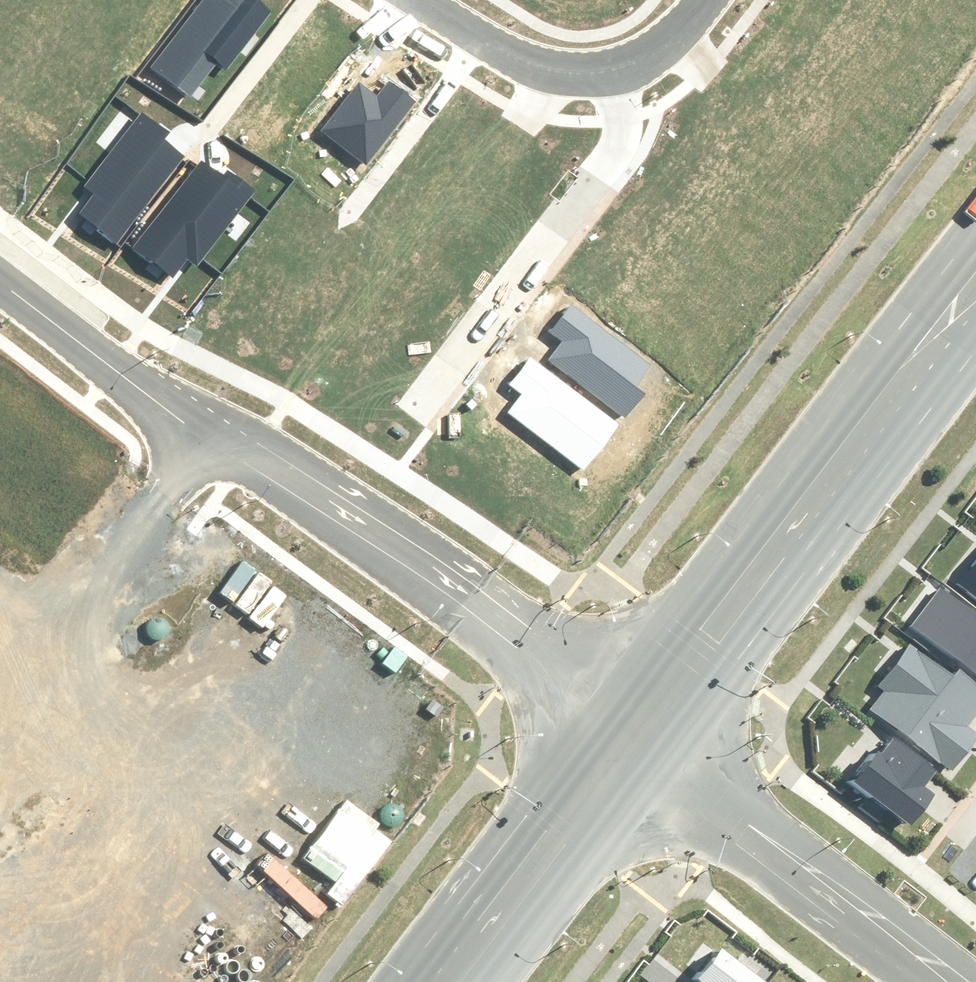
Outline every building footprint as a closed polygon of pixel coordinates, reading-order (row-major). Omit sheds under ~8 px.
[(272,11),(258,0),(202,0),(149,68),(189,98),(216,63),(226,71),(272,11)] [(366,166),(418,101),(390,79),(378,95),(360,82),(322,130),(366,166)] [(169,134),(140,112),(81,188),(91,196),(77,215),(116,245),(185,156),(164,140),(169,134)] [(197,267),(256,190),(227,168),(222,175),(202,159),(133,248),(173,278),(187,259),(197,267)] [(634,385),(650,364),(572,303),(549,332),(561,342),(547,360),(625,420),(645,394),(634,385)] [(585,471),(620,425),(530,357),(509,384),(521,393),(507,412),(585,471)] [(855,783),(911,827),(936,796),(924,787),(938,770),(895,736),(881,753),(880,752),(855,783)] [(723,948),(697,981),(698,981),(768,981),(723,948)]
